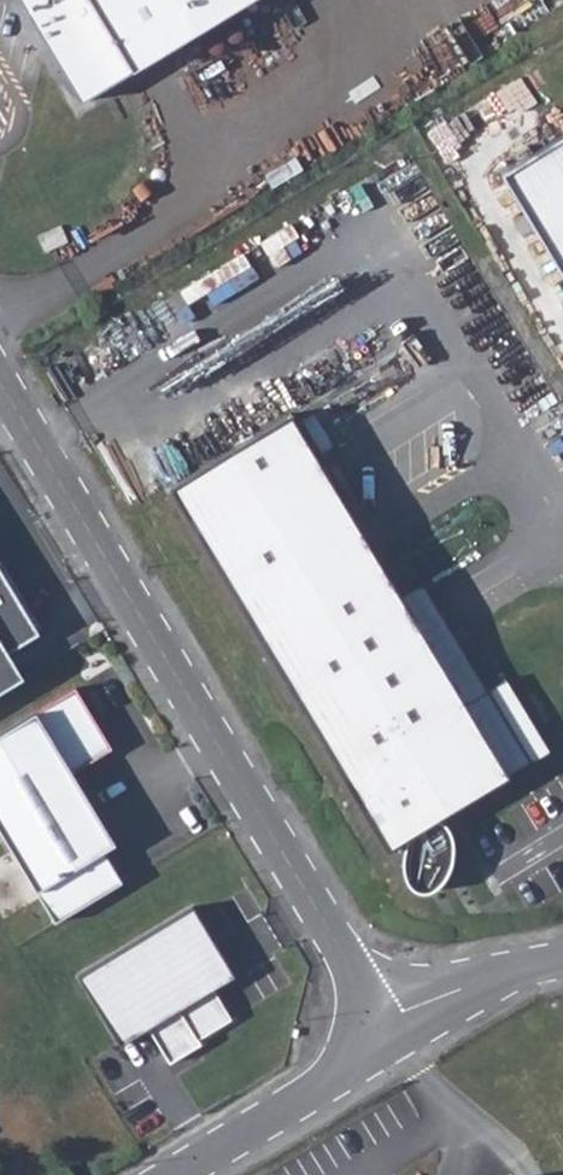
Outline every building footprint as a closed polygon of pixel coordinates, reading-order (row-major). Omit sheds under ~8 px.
[(54,58),(75,92),(228,0),(20,0),(54,58)] [(562,275),(562,140),(504,176),(562,275)] [(435,815),(429,812),(523,755),(479,682),(458,694),(285,405),(162,478),(380,841),(397,831),(396,848),(397,866),(399,874),(405,881),(413,885),(423,885),(427,884),(432,881),(436,877),(438,873),(444,855),(445,839),(443,829),(440,822),(435,815)] [(27,678),(10,651),(39,634),(0,568),(0,694),(27,678)] [(458,694),(479,682),(415,575),(394,587),(458,694)] [(70,690),(0,737),(0,833),(50,920),(120,884),(100,852),(111,844),(70,774),(108,750),(70,690)] [(190,908),(76,977),(118,1046),(145,1028),(168,1064),(200,1046),(197,1039),(229,1021),(212,989),(233,977),(190,908)]
